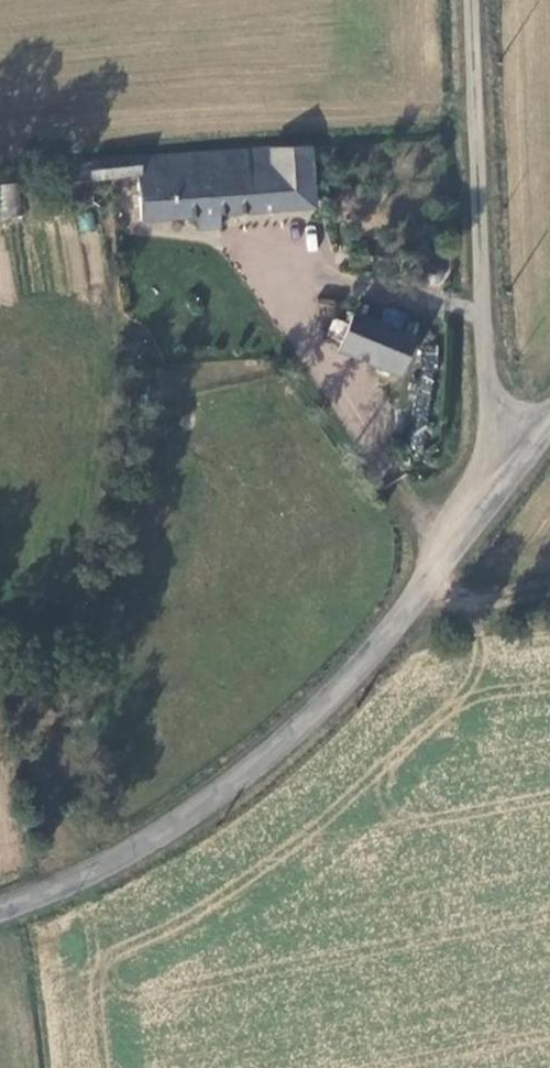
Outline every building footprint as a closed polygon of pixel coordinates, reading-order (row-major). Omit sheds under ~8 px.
[(220,217),(310,209),(308,147),(139,155),(139,164),(89,170),(92,181),(137,178),(140,225),(199,219),(220,217)] [(19,216),(18,183),(0,184),(0,212),(0,217),(19,216)] [(221,230),(220,217),(199,219),(200,231),(221,230)] [(427,275),(423,271),(417,271),(413,274),(411,279),(414,284),(419,287),(424,285),(427,280),(427,275)] [(353,314),(338,349),(401,373),(414,338),(353,314)]
